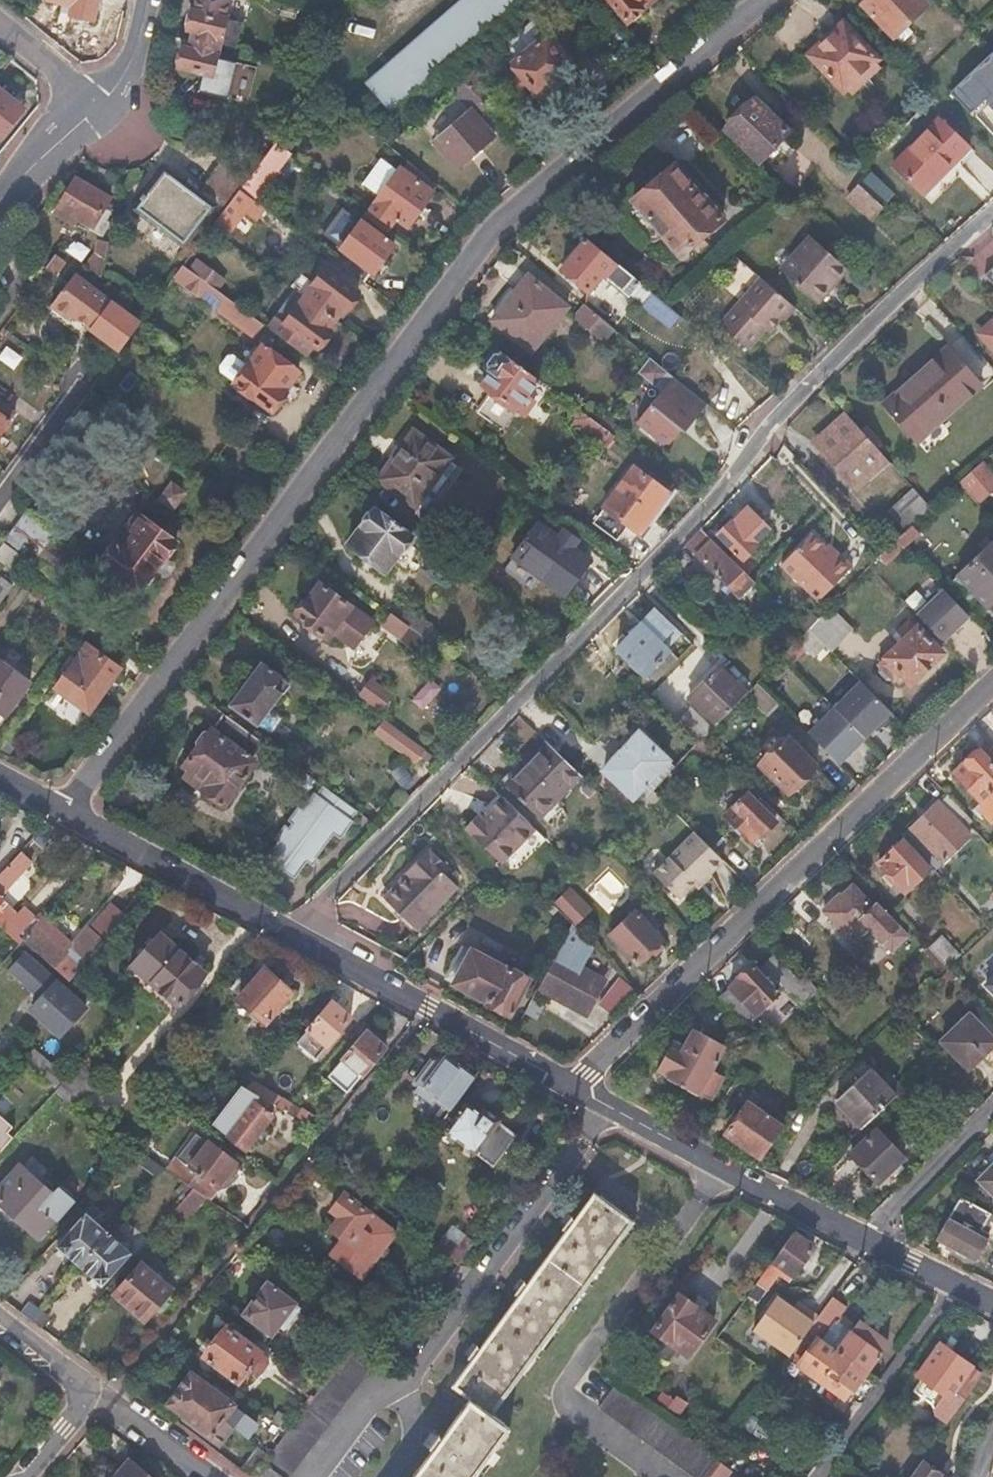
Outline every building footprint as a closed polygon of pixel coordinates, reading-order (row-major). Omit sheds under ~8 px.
[(73,6),(71,14),(95,20),(100,0),(50,0),(73,6)] [(185,33),(193,35),(191,43),(217,49),(233,53),(240,25),(225,22),(230,0),(194,0),(185,33)] [(366,85),(389,113),(517,0),(463,0),(366,85)] [(628,22),(630,19),(632,22),(641,13),(639,11),(643,8),(639,3),(642,0),(607,0),(628,22)] [(920,0),(868,0),(865,3),(891,31),(923,3),(920,0)] [(545,25),(537,15),(512,37),(521,47),(545,25)] [(843,23),(809,55),(842,90),(875,58),(843,23)] [(546,34),(512,63),(522,74),(531,85),(540,96),(574,66),(546,34)] [(189,53),(180,51),(176,70),(204,76),(201,93),(231,100),(238,64),(215,58),(217,49),(191,43),(189,53)] [(478,67),(463,80),(487,105),(501,92),(478,67)] [(522,74),(514,81),(523,91),(531,85),(522,74)] [(453,89),(470,109),(432,142),(457,169),(495,136),(481,120),(492,111),(487,105),(463,80),(453,89)] [(0,92),(0,134),(20,108),(0,92)] [(755,98),(726,127),(761,160),(790,130),(755,98)] [(965,147),(935,119),(892,164),(922,193),(965,147)] [(275,142),(264,158),(246,181),(239,190),(250,198),(286,150),(275,142)] [(381,157),(362,182),(378,195),(394,207),(389,213),(396,218),(407,227),(434,192),(400,166),(397,170),(381,157)] [(200,189),(203,191),(196,199),(163,175),(159,180),(213,224),(239,190),(246,181),(221,162),(200,189)] [(674,164),(631,201),(681,258),(725,220),(705,197),(704,199),(674,164)] [(876,175),(850,200),(871,223),(898,197),(876,175)] [(75,179),(58,207),(92,226),(90,231),(100,237),(108,223),(104,221),(109,213),(103,209),(109,199),(75,179)] [(141,204),(137,209),(183,244),(196,226),(206,233),(210,228),(213,224),(159,180),(145,198),(143,196),(138,202),(141,204)] [(250,198),(239,190),(213,224),(210,228),(225,239),(245,212),(255,220),(264,208),(250,198)] [(394,207),(378,195),(367,210),(390,227),(396,218),(389,213),(394,207)] [(340,248),(345,252),(338,263),(363,281),(372,270),(373,271),(394,245),(361,220),(340,248)] [(48,222),(40,234),(59,248),(65,252),(74,240),(48,222)] [(812,236),(782,269),(816,299),(834,278),(839,282),(850,269),(812,236)] [(643,284),(589,239),(562,271),(588,293),(603,276),(606,278),(613,271),(637,291),(643,284)] [(98,241),(97,253),(86,266),(99,275),(107,242),(98,241)] [(63,260),(55,254),(45,268),(53,274),(63,260)] [(224,280),(196,259),(188,270),(216,290),(224,280)] [(182,265),(172,279),(252,338),(263,324),(216,290),(188,270),(182,265)] [(984,275),(992,285),(992,266),(984,275)] [(358,293),(324,267),(303,296),(335,320),(343,308),(345,310),(358,293)] [(613,271),(606,278),(631,298),(637,291),(613,271)] [(75,275),(52,307),(70,320),(73,315),(119,349),(133,330),(139,322),(75,275)] [(569,307),(530,276),(494,320),(533,352),(569,307)] [(797,306),(762,276),(724,320),(753,346),(769,328),(773,328),(783,316),(789,316),(797,306)] [(839,282),(834,278),(816,299),(821,303),(839,282)] [(293,289),(273,316),(275,317),(267,328),(305,356),(313,345),(317,348),(329,332),(327,330),(335,320),(303,296),(293,289)] [(653,293),(644,304),(663,320),(672,309),(670,306),(653,293)] [(586,306),(576,318),(605,342),(614,330),(586,306)] [(978,333),(992,350),(992,320),(978,333)] [(297,371),(262,345),(247,364),(232,352),(226,353),(217,364),(218,370),(267,407),(281,389),(283,390),(297,371)] [(979,385),(945,348),(883,406),(917,442),(979,385)] [(487,368),(491,371),(481,385),(490,392),(475,412),(499,429),(514,409),(523,415),(532,403),(524,397),(538,378),(522,366),(504,354),(502,357),(499,354),(495,354),(486,365),(487,368)] [(637,375),(661,394),(637,423),(668,448),(682,429),(692,416),(697,419),(708,405),(650,359),(637,375)] [(16,411),(1,399),(0,400),(0,433),(16,411)] [(828,429),(833,434),(820,447),(848,477),(880,446),(847,411),(828,429)] [(697,419),(692,416),(682,429),(686,433),(697,419)] [(833,434),(828,429),(815,442),(820,447),(833,434)] [(450,458),(415,431),(379,479),(414,505),(450,458)] [(983,461),(957,484),(975,503),(992,486),(992,472),(983,461)] [(667,494),(632,468),(592,521),(615,538),(625,524),(637,533),(667,494)] [(931,508),(911,487),(887,511),(907,531),(931,508)] [(730,519),(716,533),(735,552),(729,557),(748,575),(758,566),(747,555),(756,546),(754,543),(768,529),(746,507),(731,521),(730,519)] [(412,536),(375,509),(349,544),(385,572),(412,536)] [(26,513),(7,539),(59,578),(76,555),(50,536),(52,532),(26,513)] [(123,548),(115,542),(98,565),(136,593),(175,542),(137,513),(127,526),(135,532),(123,548)] [(453,535),(429,517),(417,532),(441,550),(453,535)] [(587,561),(537,522),(512,556),(562,595),(587,561)] [(698,554),(695,557),(740,600),(757,584),(753,580),(748,575),(729,557),(699,528),(690,537),(699,547),(695,551),(698,554)] [(817,536),(786,568),(811,593),(813,591),(824,602),(858,569),(846,557),(842,561),(817,536)] [(0,548),(0,556),(19,571),(28,559),(5,542),(0,548)] [(957,576),(988,609),(992,604),(992,543),(957,576)] [(0,576),(0,577),(0,602),(13,585),(0,576)] [(320,584),(295,616),(326,639),(331,633),(346,644),(356,644),(372,623),(320,584)] [(969,619),(941,591),(913,619),(940,648),(969,619)] [(408,606),(398,619),(409,627),(439,649),(447,640),(433,630),(435,627),(408,606)] [(822,621),(812,631),(835,654),(856,632),(834,609),(822,621)] [(822,621),(814,612),(800,625),(809,634),(812,631),(822,621)] [(392,614),(382,626),(399,639),(409,627),(398,619),(392,614)] [(644,622),(615,650),(650,685),(693,643),(662,614),(649,627),(644,622)] [(896,632),(904,640),(879,665),(894,682),(901,676),(910,685),(942,654),(909,620),(896,632)] [(76,637),(88,645),(58,689),(89,713),(129,657),(85,624),(79,633),(76,637)] [(0,659),(0,715),(3,717),(30,681),(0,659)] [(288,684),(260,663),(228,705),(256,726),(268,710),(288,684)] [(749,696),(720,667),(691,697),(719,726),(745,700),(749,696)] [(891,712),(861,680),(804,733),(834,765),(891,712)] [(749,696),(745,700),(764,719),(777,705),(758,686),(749,696)] [(409,709),(389,694),(379,707),(398,722),(409,709)] [(716,729),(694,707),(676,725),(699,747),(716,729)] [(284,722),(268,710),(256,726),(272,738),(284,722)] [(383,719),(374,732),(416,763),(420,757),(425,750),(383,719)] [(196,747),(183,765),(209,784),(204,790),(224,805),(248,772),(243,769),(251,758),(211,727),(208,731),(203,727),(193,741),(196,747)] [(671,760),(641,731),(605,768),(634,797),(671,760)] [(816,768),(787,739),(759,765),(784,791),(796,779),(800,784),(816,768)] [(579,774),(546,742),(507,783),(540,815),(579,774)] [(978,753),(954,775),(981,804),(982,805),(992,795),(992,748),(991,745),(980,755),(978,753)] [(425,750),(420,757),(437,770),(443,763),(425,750)] [(285,824),(290,827),(286,832),(281,829),(273,840),(278,844),(266,860),(295,881),(307,864),(314,869),(319,861),(317,860),(335,835),(342,840),(355,822),(353,821),(359,812),(321,785),(298,816),(293,813),(285,824)] [(661,797),(655,791),(645,802),(651,807),(661,797)] [(746,795),(725,815),(749,840),(757,832),(762,836),(775,824),(746,795)] [(982,805),(981,804),(977,808),(991,824),(992,822),(992,795),(982,805)] [(946,796),(901,838),(932,872),(973,833),(967,827),(961,821),(965,817),(946,796)] [(481,810),(467,825),(504,861),(535,829),(502,797),(485,815),(481,810)] [(724,862),(696,833),(653,874),(677,899),(691,886),(704,873),(709,877),(724,862)] [(902,844),(878,866),(903,894),(927,872),(902,844)] [(401,878),(402,879),(382,900),(414,932),(457,888),(444,875),(449,870),(428,850),(401,878)] [(20,851),(0,873),(0,893),(30,859),(20,851)] [(709,877),(704,873),(691,886),(695,890),(709,877)] [(583,906),(563,886),(546,902),(567,922),(583,906)] [(837,899),(824,911),(847,935),(857,927),(864,934),(868,931),(890,954),(907,938),(876,905),(873,909),(853,888),(838,901),(837,899)] [(20,942),(24,938),(20,935),(35,917),(22,906),(17,912),(6,903),(8,902),(0,895),(0,925),(20,942)] [(20,935),(24,938),(69,978),(71,976),(100,943),(98,942),(118,919),(104,907),(63,952),(50,940),(56,933),(41,919),(39,921),(35,917),(20,935)] [(633,914),(607,938),(636,967),(661,943),(633,914)] [(590,947),(572,928),(556,956),(559,958),(571,965),(575,959),(581,963),(590,947)] [(162,936),(134,967),(176,1005),(205,973),(162,936)] [(940,938),(927,950),(948,971),(950,970),(961,960),(940,938)] [(528,981),(471,949),(451,984),(507,1015),(528,981)] [(22,955),(8,971),(41,998),(32,1010),(61,1034),(84,1007),(54,982),(22,955)] [(774,957),(763,967),(798,1006),(809,995),(774,957)] [(571,965),(559,958),(541,990),(581,1013),(599,981),(571,965)] [(736,980),(738,982),(723,996),(748,1023),(777,996),(751,967),(736,980)] [(248,968),(230,988),(240,997),(238,1000),(264,1022),(291,993),(265,970),(258,978),(248,968)] [(981,993),(992,1006),(992,981),(981,993)] [(631,999),(622,989),(601,1008),(611,1018),(631,999)] [(723,996),(718,1000),(743,1027),(748,1023),(723,996)] [(323,997),(301,1023),(308,1029),(296,1043),(315,1060),(350,1018),(331,1002),(330,1003),(323,997)] [(969,1015),(941,1042),(967,1068),(992,1043),(992,1040),(969,1015)] [(349,1046),(352,1049),(329,1077),(348,1093),(386,1048),(366,1031),(358,1041),(355,1039),(349,1046)] [(687,1050),(674,1043),(657,1073),(710,1103),(722,1080),(710,1074),(723,1049),(695,1034),(687,1050)] [(31,1047),(20,1059),(54,1088),(65,1076),(48,1061),(34,1050),(31,1047)] [(443,1059),(431,1060),(414,1084),(418,1087),(414,1092),(431,1105),(435,1099),(450,1110),(474,1077),(458,1065),(455,1068),(443,1059)] [(886,1096),(863,1070),(825,1104),(848,1130),(886,1096)] [(246,1089),(241,1087),(212,1124),(245,1150),(272,1116),(257,1104),(261,1098),(246,1089)] [(463,1103),(442,1131),(495,1170),(518,1139),(498,1124),(499,1121),(481,1108),(477,1113),(463,1103)] [(782,1129),(747,1104),(725,1136),(761,1160),(782,1129)] [(0,1116),(0,1151),(12,1137),(5,1131),(11,1125),(0,1116)] [(873,1127),(847,1152),(877,1183),(903,1158),(873,1127)] [(206,1146),(194,1137),(168,1172),(193,1188),(204,1196),(207,1198),(235,1162),(209,1142),(206,1146)] [(0,1187),(0,1204),(37,1237),(53,1218),(40,1206),(51,1193),(20,1165),(0,1187)] [(978,1182),(992,1196),(992,1166),(978,1182)] [(387,1195),(376,1187),(369,1197),(380,1205),(387,1195)] [(204,1196),(193,1188),(173,1211),(184,1220),(204,1196)] [(338,1217),(329,1230),(341,1239),(330,1254),(361,1277),(395,1231),(393,1230),(344,1193),(330,1211),(338,1217)] [(468,1399),(411,1476),(473,1476),(509,1428),(491,1415),(632,1223),(592,1193),(451,1386),(468,1399)] [(990,1214),(959,1197),(935,1241),(977,1263),(988,1242),(978,1237),(990,1214)] [(108,1233),(85,1214),(56,1247),(79,1266),(108,1233)] [(812,1246),(791,1232),(740,1303),(750,1310),(781,1268),(792,1276),(812,1246)] [(130,1252),(108,1233),(79,1266),(101,1286),(130,1252)] [(419,1235),(410,1247),(431,1262),(440,1250),(419,1235)] [(172,1290),(141,1263),(115,1293),(146,1320),(172,1290)] [(299,1306),(266,1282),(244,1312),(273,1333),(283,1319),(288,1322),(299,1306)] [(713,1320),(678,1295),(652,1330),(687,1355),(713,1320)] [(814,1322),(776,1295),(752,1329),(790,1356),(808,1330),(814,1322)] [(848,1307),(833,1296),(814,1322),(808,1330),(819,1338),(829,1325),(833,1328),(848,1307)] [(887,1341),(858,1320),(836,1350),(864,1371),(865,1371),(887,1341)] [(270,1359),(227,1326),(204,1356),(237,1382),(248,1369),(257,1376),(270,1359)] [(790,1356),(789,1357),(797,1362),(796,1364),(835,1393),(842,1383),(851,1390),(864,1371),(836,1350),(819,1338),(808,1330),(790,1356)] [(320,1388),(287,1432),(269,1457),(254,1476),(291,1476),(378,1358),(355,1341),(320,1388)] [(935,1346),(913,1378),(940,1397),(928,1414),(945,1426),(979,1377),(935,1346)] [(191,1373),(180,1389),(220,1419),(232,1404),(191,1373)] [(693,1393),(672,1377),(656,1399),(677,1415),(693,1393)] [(598,1408),(693,1476),(703,1476),(711,1466),(716,1459),(614,1384),(597,1407),(598,1408)] [(180,1389),(169,1403),(209,1434),(220,1419),(180,1389)] [(133,1458),(117,1476),(157,1476),(133,1458)] [(924,1465),(915,1476),(941,1476),(924,1465)] [(703,1476),(720,1476),(722,1474),(711,1466),(703,1476)]
